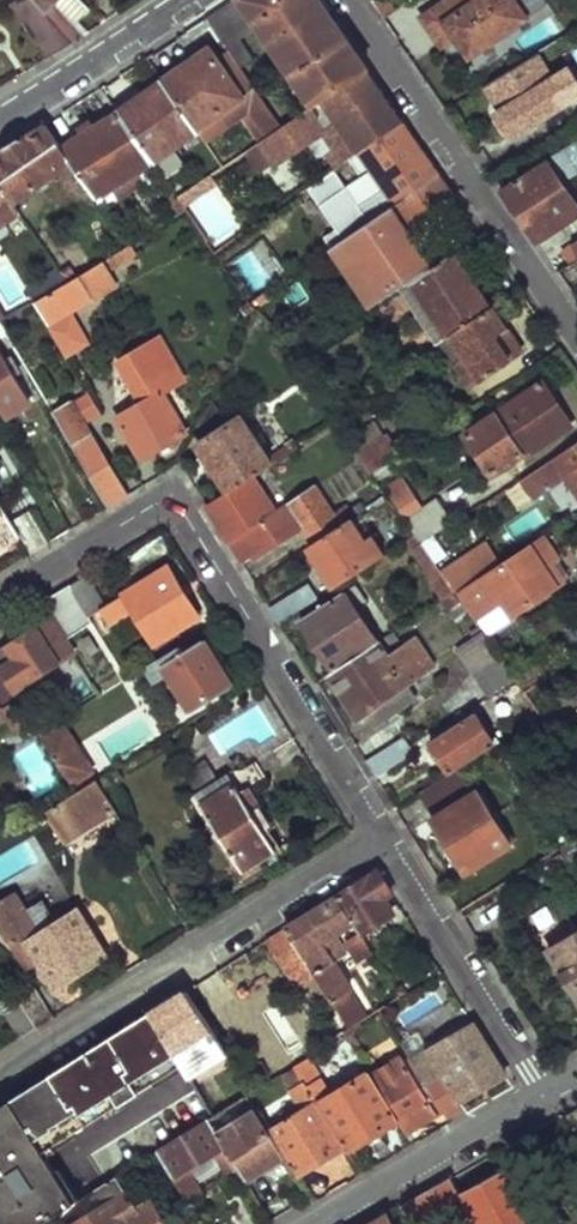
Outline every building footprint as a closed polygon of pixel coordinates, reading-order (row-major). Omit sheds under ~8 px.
[(73,45),(79,41),(85,37),(57,5),(62,0),(34,0),(73,45)] [(319,107),(372,72),(344,31),(322,0),(234,0),(207,18),(238,59),(243,66),(255,58),(241,39),(262,26),(319,107)] [(463,39),(472,53),(527,17),(516,0),(446,0),(423,15),(436,34),(453,24),(463,39)] [(436,34),(446,49),(463,39),(453,24),(436,34)] [(216,56),(212,49),(190,64),(194,70),(216,56)] [(505,108),(498,113),(513,134),(576,94),(576,78),(560,88),(537,53),(489,84),(505,108)] [(244,97),(225,69),(216,56),(194,70),(190,64),(166,80),(200,127),(244,97)] [(287,128),(243,66),(238,59),(225,69),(244,97),(252,109),(271,138),(287,128)] [(271,138),(251,152),(265,172),(327,134),(338,150),(330,155),(340,169),(347,165),(408,123),(372,72),(319,107),(287,128),(271,138)] [(119,111),(154,161),(202,130),(200,127),(166,80),(119,111)] [(252,109),(244,97),(200,127),(202,130),(208,140),(252,109)] [(75,164),(98,198),(154,161),(119,111),(63,147),(75,164)] [(12,202),(75,164),(63,147),(45,122),(13,141),(0,149),(0,184),(12,202)] [(408,123),(347,165),(356,179),(371,168),(387,190),(371,199),(375,205),(345,226),(351,236),(444,175),(427,152),(408,123)] [(503,189),(511,200),(533,233),(538,240),(576,213),(576,200),(564,181),(576,174),(576,144),(503,189)] [(333,248),(375,306),(434,266),(409,230),(459,198),(444,175),(351,236),(333,248)] [(19,211),(12,202),(0,184),(0,224),(19,211)] [(574,245),(551,260),(559,270),(576,261),(576,241),(573,243),(574,245)] [(37,303),(70,358),(89,347),(71,316),(117,292),(105,266),(71,284),(37,303)] [(28,286),(37,303),(71,284),(59,268),(28,286)] [(459,359),(474,384),(524,352),(495,307),(456,333),(468,353),(459,359)] [(119,417),(144,460),(187,433),(164,391),(182,380),(157,335),(117,361),(142,403),(119,417)] [(7,418),(30,405),(0,353),(0,406),(7,418)] [(467,435),(493,475),(523,455),(527,460),(574,429),(543,381),(497,413),(499,415),(467,435)] [(53,413),(109,508),(119,502),(128,496),(85,422),(101,412),(89,391),(53,413)] [(214,402),(200,428),(204,433),(226,420),(214,402)] [(200,446),(229,491),(255,475),(299,447),(295,440),(271,456),(244,414),(200,446)] [(347,440),(357,454),(386,436),(376,421),(347,440)] [(359,456),(372,475),(402,454),(390,434),(386,436),(357,454),(359,456)] [(535,499),(567,479),(576,494),(576,446),(525,481),(535,499)] [(219,524),(230,542),(278,510),(255,475),(229,491),(207,505),(219,524)] [(407,525),(415,537),(420,544),(453,523),(441,503),(428,511),(404,477),(390,487),(413,520),(407,525)] [(278,510),(230,542),(238,556),(244,565),(306,527),(317,544),(354,521),(360,517),(354,507),(340,515),(319,483),(278,510)] [(21,534),(13,520),(0,498),(0,546),(21,534)] [(391,512),(384,502),(367,513),(374,523),(391,512)] [(21,534),(32,554),(49,544),(29,511),(13,520),(21,534)] [(519,536),(542,526),(536,512),(513,522),(519,536)] [(311,548),(336,587),(388,554),(372,529),(363,534),(354,521),(317,544),(311,548)] [(545,538),(463,593),(477,616),(504,598),(515,614),(568,580),(569,574),(545,538)] [(436,566),(456,593),(502,563),(489,546),(454,569),(447,559),(436,566)] [(131,610),(154,645),(200,616),(168,566),(108,603),(88,573),(70,584),(90,616),(101,609),(109,623),(131,610)] [(271,608),(280,623),(321,597),(311,582),(271,608)] [(50,596),(73,634),(93,621),(90,616),(70,584),(59,591),(50,596)] [(304,621),(337,669),(380,642),(353,600),(364,594),(358,586),(304,621)] [(20,688),(76,653),(53,617),(0,650),(0,657),(20,688)] [(332,672),(361,717),(414,684),(437,670),(418,639),(390,657),(386,649),(400,641),(395,632),(380,642),(337,669),(332,672)] [(516,681),(485,636),(457,654),(487,699),(516,681)] [(170,672),(195,711),(235,687),(206,638),(186,651),(182,644),(147,666),(156,681),(170,672)] [(13,728),(30,717),(19,701),(0,670),(0,708),(13,728)] [(422,697),(414,684),(361,717),(368,730),(422,697)] [(30,717),(39,733),(52,725),(32,693),(19,701),(30,717)] [(431,739),(452,772),(497,743),(478,710),(431,739)] [(45,742),(71,784),(92,770),(67,729),(45,742)] [(367,763),(376,777),(414,751),(412,747),(411,744),(402,750),(398,743),(367,763)] [(195,791),(245,872),(278,853),(254,814),(267,805),(255,787),(268,780),(258,762),(245,769),(232,769),(195,791)] [(98,780),(46,812),(65,843),(117,812),(105,792),(98,780)] [(435,818),(468,873),(514,845),(480,790),(435,818)] [(338,896),(363,936),(397,915),(386,899),(395,893),(381,870),(338,896)] [(30,970),(40,963),(55,988),(106,957),(79,912),(57,926),(43,904),(27,914),(17,897),(0,907),(0,919),(30,970)] [(350,1028),(367,1018),(321,942),(347,926),(331,901),(316,910),(288,928),(317,974),(350,1028)] [(267,941),(297,987),(317,974),(288,928),(267,941)] [(576,997),(576,933),(548,950),(576,997)] [(348,944),(359,961),(373,952),(363,936),(348,944)] [(19,1000),(37,1029),(55,1018),(35,986),(18,997),(19,1000)] [(153,1013),(184,1064),(191,1076),(228,1054),(188,991),(171,1001),(153,1013)] [(4,1011),(21,1039),(37,1029),(19,1000),(4,1011)] [(2,1223),(41,1223),(77,1202),(45,1150),(184,1064),(153,1013),(127,1028),(78,1059),(23,1093),(0,1108),(0,1222),(2,1223)] [(353,1030),(364,1048),(387,1034),(376,1016),(353,1030)] [(475,1023),(413,1062),(447,1117),(465,1107),(462,1102),(507,1074),(491,1050),(475,1023)] [(372,1076),(399,1121),(407,1134),(438,1114),(403,1057),(372,1076)] [(304,1078),(346,1146),(349,1151),(399,1121),(372,1076),(369,1072),(332,1095),(309,1058),(296,1066),(304,1078)] [(269,1132),(286,1160),(297,1177),(346,1146),(304,1078),(291,1087),(300,1101),(281,1113),(285,1121),(269,1132)] [(215,1133),(239,1173),(245,1184),(286,1160),(269,1132),(255,1110),(215,1133)] [(158,1152),(189,1204),(205,1195),(195,1178),(188,1166),(212,1152),(218,1164),(228,1180),(239,1173),(215,1133),(207,1121),(158,1152)] [(218,1164),(212,1152),(188,1166),(195,1178),(218,1164)] [(349,1161),(321,1169),(326,1186),(354,1179),(349,1161)] [(414,1223),(442,1223),(448,1220),(450,1223),(523,1223),(540,1215),(512,1167),(461,1197),(451,1180),(404,1207),(414,1223)] [(154,1206),(140,1215),(117,1177),(82,1199),(91,1216),(78,1223),(165,1223),(154,1206)]
